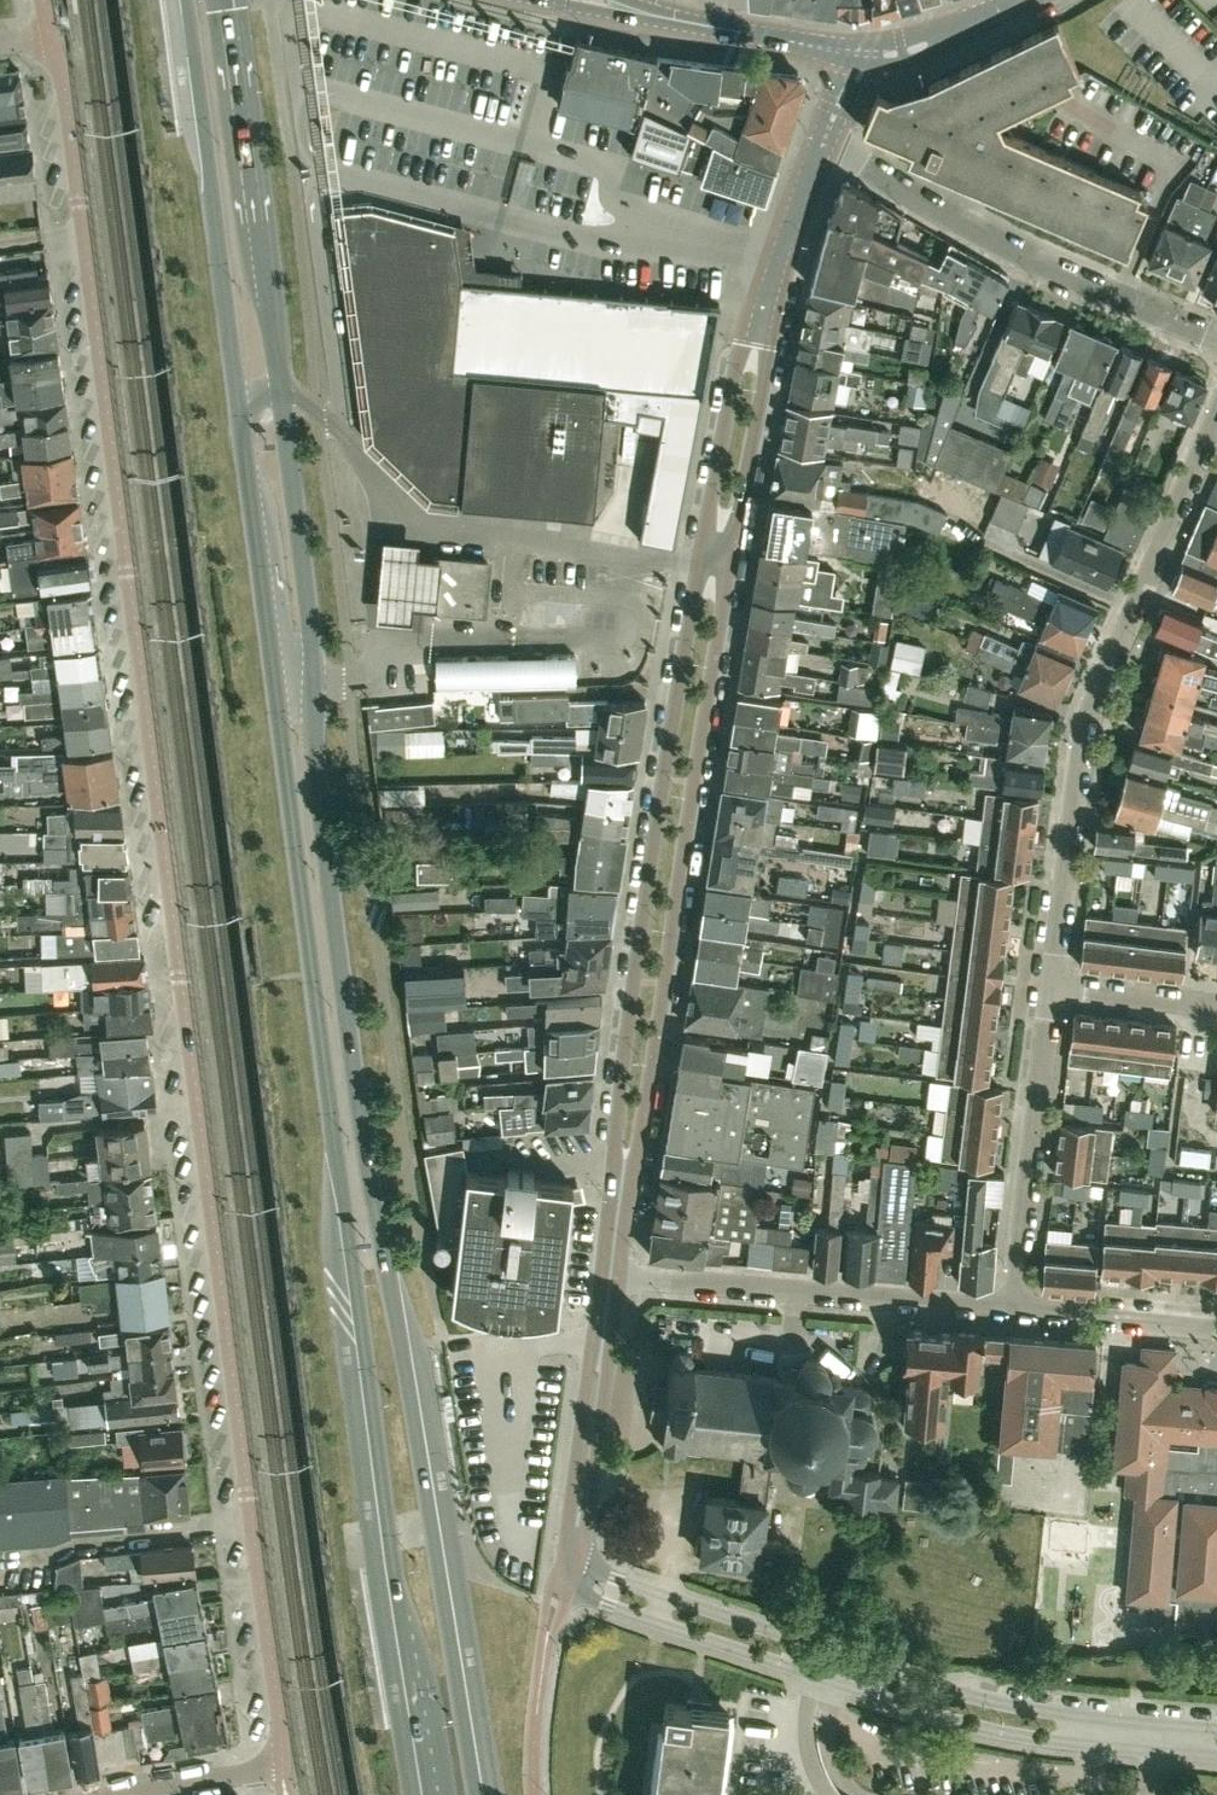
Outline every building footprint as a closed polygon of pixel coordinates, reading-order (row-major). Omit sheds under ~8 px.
[(788,7),(811,11),(813,0),(790,0),(788,7)] [(811,11),(835,14),(837,0),(813,0),(811,11)] [(871,15),(872,0),(837,0),(835,14),(836,15),(836,14),(871,15)] [(871,15),(873,15),(898,7),(897,0),(872,0),(871,15)] [(1216,33),(1216,19),(1204,0),(1184,0),(1211,37),(1216,33)] [(877,93),(862,128),(874,133),(902,144),(899,152),(898,152),(898,154),(991,194),(997,196),(1000,188),(1013,194),(1009,202),(1029,210),(1032,202),(1045,207),(1041,215),(1061,224),(1064,216),(1077,221),(1073,229),(1093,238),(1096,230),(1109,235),(1105,243),(1125,252),(1147,202),(1135,197),(1138,191),(1139,192),(1140,190),(1007,133),(1004,132),(998,120),(1012,113),(1073,83),(1071,81),(1069,76),(1076,73),(1079,72),(1076,65),(1055,23),(928,84),(932,93),(906,105),(886,97),(877,93)] [(567,61),(557,102),(630,120),(631,116),(640,119),(643,107),(683,125),(683,126),(692,130),(692,129),(706,136),(716,142),(734,151),(774,168),(780,149),(802,83),(797,75),(764,70),(744,67),(724,65),(672,58),(657,56),(579,38),(577,37),(570,62),(567,61)] [(23,95),(20,69),(0,72),(0,98),(23,95)] [(27,120),(23,95),(0,98),(0,123),(27,120)] [(636,134),(630,153),(656,162),(679,169),(680,165),(692,130),(683,126),(683,125),(643,107),(640,119),(636,134)] [(27,120),(0,123),(0,148),(30,144),(27,120)] [(692,130),(680,165),(703,173),(702,178),(764,198),(774,168),(734,151),(716,142),(706,136),(692,129),(692,130)] [(0,194),(31,189),(29,174),(34,173),(30,149),(0,153),(0,193),(0,194)] [(903,213),(843,177),(829,218),(871,229),(870,231),(895,242),(900,226),(903,213)] [(1190,178),(1181,197),(1177,195),(1164,223),(1148,261),(1151,262),(1152,266),(1158,269),(1162,267),(1171,271),(1191,221),(1206,186),(1190,178)] [(1204,240),(1216,212),(1210,209),(1216,193),(1216,191),(1206,186),(1191,221),(1171,271),(1180,275),(1181,279),(1187,281),(1191,280),(1193,281),(1210,243),(1204,240)] [(718,193),(713,207),(734,215),(739,201),(718,193)] [(337,210),(337,211),(347,283),(368,439),(368,440),(368,441),(429,500),(430,501),(431,501),(487,506),(487,505),(594,515),(603,415),(603,416),(606,386),(451,371),(460,280),(462,280),(457,244),(455,228),(408,216),(373,207),(371,206),(339,209),(338,210),(337,210)] [(829,218),(811,285),(882,303),(887,278),(914,290),(917,291),(911,310),(926,315),(937,317),(941,291),(937,290),(938,283),(920,276),(928,258),(895,242),(870,231),(871,229),(829,218)] [(979,258),(949,241),(937,262),(928,258),(920,276),(938,283),(949,286),(965,295),(961,301),(966,304),(966,303),(969,298),(986,266),(978,261),(979,258)] [(1202,284),(1205,286),(1203,290),(1215,295),(1216,291),(1216,249),(1202,284)] [(1006,278),(1008,274),(997,268),(995,271),(986,266),(969,298),(966,303),(966,304),(959,315),(954,339),(964,345),(975,323),(970,320),(979,303),(990,310),(1008,278),(1006,278)] [(51,301),(47,274),(37,276),(36,267),(0,272),(0,308),(7,307),(51,301)] [(460,280),(451,371),(606,386),(603,416),(621,417),(622,417),(638,419),(637,422),(661,427),(639,539),(674,546),(718,317),(720,304),(520,286),(462,280),(460,280)] [(810,290),(806,311),(848,320),(852,299),(810,290)] [(1014,370),(1039,310),(1017,300),(1002,334),(991,359),(997,361),(986,389),(1002,396),(1014,370)] [(10,329),(54,323),(51,301),(7,307),(9,321),(0,322),(0,330),(10,329)] [(1039,310),(1014,370),(1025,374),(1036,348),(1048,353),(1062,319),(1039,310)] [(806,311),(801,334),(843,343),(846,331),(848,320),(806,311)] [(923,339),(926,325),(911,322),(908,336),(923,339)] [(54,323),(10,329),(13,351),(57,345),(54,323)] [(1054,395),(1064,399),(1076,370),(1092,332),(1085,329),(1083,325),(1077,323),(1074,324),(1070,323),(1054,361),(1066,366),(1054,395)] [(903,345),(905,334),(874,329),(872,340),(903,345)] [(1092,332),(1076,370),(1064,399),(1054,423),(1063,427),(1078,395),(1090,400),(1098,380),(1115,342),(1112,341),(1110,337),(1104,334),(1100,335),(1092,332)] [(866,362),(868,350),(843,345),(843,343),(801,334),(796,357),(839,366),(841,357),(866,362)] [(923,339),(908,336),(908,337),(904,357),(927,361),(931,341),(923,339)] [(1103,381),(1081,433),(1093,439),(1116,386),(1126,391),(1142,354),(1119,344),(1103,381)] [(61,372),(58,348),(10,355),(14,378),(14,379),(61,372)] [(1108,444),(1109,444),(1104,455),(1119,460),(1123,450),(1145,397),(1156,401),(1170,366),(1146,356),(1132,391),(1108,444)] [(791,381),(834,389),(836,382),(857,386),(860,372),(838,368),(839,366),(796,357),(791,381)] [(1190,417),(1206,381),(1202,379),(1200,375),(1195,373),(1189,374),(1175,368),(1159,404),(1190,417)] [(17,401),(64,394),(61,372),(14,379),(14,378),(0,380),(0,398),(1,405),(7,404),(17,402),(17,401)] [(793,391),(790,404),(808,407),(810,395),(833,399),(834,389),(791,381),(789,390),(793,391)] [(909,382),(906,401),(924,404),(927,385),(909,382)] [(933,463),(951,424),(963,393),(946,386),(938,413),(937,412),(925,459),(933,463)] [(994,413),(1022,424),(1029,409),(1001,397),(994,413)] [(65,398),(20,404),(20,406),(12,407),(7,408),(7,404),(1,405),(0,405),(0,422),(17,420),(22,419),(23,428),(68,422),(65,398)] [(808,407),(790,404),(787,403),(783,427),(827,434),(844,436),(845,436),(888,443),(890,430),(847,423),(847,425),(829,422),(831,411),(808,407)] [(925,459),(937,412),(924,409),(917,456),(925,459)] [(25,442),(26,451),(71,445),(68,422),(23,428),(0,431),(0,445),(25,442)] [(994,489),(1002,471),(1012,449),(951,424),(933,463),(936,464),(994,489)] [(779,448),(823,455),(825,443),(843,446),(844,436),(827,434),(783,427),(779,448)] [(75,472),(72,449),(23,455),(26,479),(75,472)] [(769,498),(811,506),(907,522),(911,522),(937,533),(946,513),(920,501),(915,500),(910,500),(849,489),(850,480),(840,478),(842,463),(825,460),(778,452),(769,498)] [(936,464),(933,463),(925,459),(917,456),(915,472),(930,478),(936,464)] [(1050,485),(1058,468),(1039,459),(1031,476),(1050,485)] [(1001,491),(1020,500),(1020,498),(1028,481),(1026,481),(1002,471),(994,489),(1001,491)] [(28,492),(29,502),(78,496),(75,472),(26,479),(0,483),(0,488),(1,496),(28,492)] [(1028,481),(1020,498),(1039,507),(1047,490),(1029,482),(1028,481)] [(1001,491),(989,519),(1016,530),(1028,503),(1020,500),(1001,491)] [(1121,497),(1112,516),(1143,529),(1151,510),(1121,497)] [(769,498),(765,521),(808,528),(811,506),(769,498)] [(82,523),(79,500),(0,511),(0,524),(22,522),(34,520),(36,529),(82,523)] [(1206,502),(1186,549),(1188,550),(1183,562),(1216,577),(1216,507),(1206,502)] [(811,506),(808,528),(765,521),(762,544),(851,557),(851,560),(898,567),(904,522),(907,522),(811,506)] [(1134,548),(1143,529),(1112,516),(1104,535),(1134,548)] [(82,523),(36,529),(37,539),(6,542),(9,558),(39,554),(85,547),(82,523)] [(1104,583),(1120,547),(1069,525),(1053,561),(1104,583)] [(420,545),(383,542),(376,623),(412,626),(413,611),(439,613),(443,562),(418,560),(420,545)] [(761,548),(757,570),(832,582),(834,569),(816,567),(818,557),(804,556),(761,548)] [(13,593),(42,589),(90,583),(87,557),(40,564),(39,554),(9,558),(13,593)] [(436,557),(431,606),(483,611),(488,561),(436,557)] [(1171,584),(1174,585),(1172,589),(1207,604),(1212,594),(1216,596),(1216,577),(1183,562),(1178,574),(1176,573),(1171,584)] [(832,582),(757,570),(754,593),(841,608),(842,594),(831,592),(832,582)] [(997,578),(992,589),(1061,618),(1085,628),(1095,605),(1059,589),(1053,602),(997,578)] [(897,606),(929,621),(939,598),(907,584),(897,606)] [(992,589),(986,586),(981,598),(1044,624),(1038,636),(1075,652),(1085,628),(1061,618),(992,589)] [(26,624),(51,621),(95,615),(91,590),(48,596),(32,598),(34,613),(25,614),(26,624)] [(835,623),(791,615),(793,604),(753,597),(749,620),(789,626),(833,634),(835,623)] [(1154,630),(1190,645),(1201,651),(1206,653),(1216,656),(1216,638),(1197,630),(1201,619),(1166,603),(1164,608),(1161,608),(1158,615),(1160,618),(1154,630)] [(97,638),(95,615),(51,621),(26,624),(29,647),(97,638)] [(746,641),(786,648),(806,651),(807,640),(788,637),(789,626),(749,620),(746,641)] [(985,633),(980,643),(1019,659),(1064,679),(1073,656),(1037,640),(1036,643),(1023,637),(1019,647),(986,632),(986,633),(985,633)] [(885,665),(885,663),(889,641),(876,639),(871,662),(885,665)] [(897,639),(891,666),(919,672),(925,646),(897,639)] [(742,664),(739,685),(779,691),(780,682),(794,684),(793,688),(812,691),(815,676),(802,674),(806,651),(786,648),(746,641),(742,664)] [(1053,702),(1064,679),(1019,659),(980,643),(976,655),(1022,675),(1017,686),(1053,702)] [(42,674),(59,673),(102,669),(99,645),(39,652),(41,665),(31,666),(32,674),(42,674)] [(1159,668),(1216,684),(1216,670),(1202,665),(1204,657),(1165,646),(1164,649),(1161,648),(1158,658),(1161,659),(1159,668)] [(544,656),(509,657),(510,683),(545,682),(544,656)] [(839,679),(840,680),(866,684),(869,666),(841,662),(839,679)] [(890,666),(880,699),(892,702),(901,669),(890,666)] [(1152,691),(1191,702),(1195,690),(1210,694),(1208,701),(1216,704),(1216,684),(1159,668),(1156,675),(1153,676),(1152,682),(1154,685),(1152,691)] [(42,676),(59,675),(61,687),(19,690),(19,700),(62,699),(105,693),(102,669),(59,673),(42,674),(42,676)] [(973,685),(971,697),(1005,702),(1007,690),(973,685)] [(1145,714),(1216,735),(1216,722),(1188,713),(1191,702),(1152,691),(1151,696),(1147,697),(1146,703),(1148,706),(1145,714)] [(599,722),(641,724),(645,700),(569,700),(569,692),(514,694),(515,718),(581,716),(581,721),(599,721),(599,722)] [(64,714),(65,721),(108,716),(105,693),(62,699),(19,700),(19,702),(24,702),(24,716),(55,714),(64,714)] [(738,693),(734,715),(777,722),(781,700),(738,693)] [(515,718),(514,694),(499,695),(500,718),(515,718)] [(1010,730),(1046,736),(1048,726),(1051,723),(1052,716),(1050,713),(1050,711),(1014,705),(1012,718),(999,716),(999,714),(958,707),(956,720),(966,722),(1010,730)] [(489,723),(490,707),(465,706),(465,722),(489,723)] [(875,737),(878,712),(853,708),(849,733),(875,737)] [(1145,714),(1143,722),(1140,723),(1138,728),(1140,732),(1140,735),(1179,746),(1181,737),(1202,743),(1216,748),(1216,735),(1145,714)] [(734,715),(731,737),(774,745),(792,749),(809,751),(811,737),(776,731),(777,722),(734,715)] [(112,740),(108,716),(65,721),(66,734),(40,735),(42,747),(67,747),(67,746),(112,740)] [(526,750),(531,750),(583,751),(637,754),(641,724),(599,722),(596,739),(575,739),(575,736),(532,735),(532,740),(497,739),(497,751),(526,750)] [(1046,736),(1010,730),(966,722),(964,736),(994,741),(995,740),(1008,742),(1006,754),(1042,760),(1043,758),(1046,755),(1047,749),(1045,746),(1046,736)] [(406,728),(370,729),(373,755),(406,755),(406,728)] [(731,737),(727,759),(770,766),(813,774),(814,763),(791,759),(792,749),(774,745),(731,737)] [(874,739),(859,737),(855,757),(871,759),(874,739)] [(878,737),(874,768),(904,772),(907,741),(878,737)] [(1135,740),(1128,764),(1163,774),(1163,772),(1175,776),(1179,764),(1216,775),(1216,763),(1135,740)] [(66,776),(116,772),(113,750),(63,755),(65,766),(50,767),(15,767),(15,777),(29,777),(45,777),(66,776)] [(633,778),(637,754),(583,751),(531,750),(531,762),(582,761),(581,775),(633,778)] [(855,759),(847,758),(844,769),(869,773),(872,763),(871,762),(855,759)] [(813,774),(770,766),(727,759),(723,782),(766,789),(773,791),(791,794),(793,783),(811,785),(813,774)] [(969,783),(1038,791),(1040,780),(1043,780),(1045,768),(1041,768),(1042,764),(1005,759),(1003,773),(970,769),(969,783)] [(15,767),(4,767),(4,777),(15,777),(15,767)] [(1177,797),(1180,786),(1166,783),(1167,780),(1127,769),(1120,792),(1206,817),(1216,820),(1216,807),(1210,805),(1177,797)] [(68,798),(119,793),(116,772),(66,776),(45,777),(29,777),(30,791),(59,789),(59,790),(67,789),(68,798)] [(906,792),(907,778),(892,776),(890,790),(906,792)] [(822,779),(822,791),(844,790),(844,778),(822,779)] [(587,796),(586,804),(628,810),(632,783),(564,780),(551,780),(550,791),(587,796)] [(390,787),(390,804),(412,804),(412,786),(390,787)] [(784,797),(722,787),(719,810),(780,819),(784,797)] [(1035,823),(1038,798),(985,791),(982,816),(1035,823)] [(1206,817),(1120,792),(1114,815),(1154,826),(1157,814),(1204,827),(1206,817)] [(841,828),(854,830),(857,807),(819,801),(817,814),(842,817),(841,828)] [(894,806),(865,802),(862,820),(892,824),(894,806)] [(554,825),(583,829),(625,835),(628,810),(586,804),(584,819),(574,818),(574,817),(554,814),(535,814),(535,826),(554,825)] [(48,830),(124,831),(120,806),(108,806),(76,806),(76,808),(67,809),(68,812),(47,813),(48,830)] [(719,810),(715,833),(770,841),(773,819),(780,820),(780,819),(719,810)] [(1031,848),(1035,823),(982,816),(979,842),(1031,848)] [(1158,856),(1185,859),(1185,846),(1132,839),(1134,826),(1098,821),(1094,847),(1158,855),(1158,856)] [(572,840),(581,840),(579,856),(622,856),(625,835),(583,829),(554,825),(535,826),(534,839),(572,840)] [(890,832),(870,830),(867,853),(887,855),(890,832)] [(43,831),(43,832),(43,847),(69,848),(70,832),(43,831)] [(776,832),(775,842),(797,845),(799,836),(776,832)] [(715,833),(711,855),(755,862),(756,852),(851,865),(852,854),(797,845),(775,842),(770,841),(715,833)] [(80,860),(127,860),(125,836),(79,835),(80,860)] [(1028,874),(1031,848),(979,842),(976,867),(1028,874)] [(1216,954),(1216,851),(1211,899),(1202,898),(1201,911),(1196,951),(1198,951),(1198,954),(1209,956),(1210,953),(1216,954)] [(559,879),(619,883),(622,856),(579,856),(535,855),(535,865),(560,866),(559,879)] [(755,862),(711,855),(708,878),(751,885),(755,862)] [(1103,871),(1117,872),(1118,858),(1105,856),(1103,871)] [(1118,858),(1117,872),(1131,874),(1133,859),(1118,858)] [(417,861),(418,880),(451,879),(451,860),(417,861)] [(1154,877),(1167,878),(1169,863),(1155,862),(1154,877)] [(1183,864),(1169,863),(1167,878),(1182,879),(1183,864)] [(53,888),(132,889),(129,865),(70,864),(70,877),(54,877),(53,888)] [(862,871),(860,884),(875,886),(877,873),(862,871)] [(957,896),(1010,903),(1013,878),(985,875),(960,872),(957,896)] [(779,876),(777,889),(807,893),(809,880),(779,876)] [(27,894),(28,881),(6,881),(6,894),(27,894)] [(523,891),(522,903),(613,909),(617,886),(550,881),(549,893),(523,891)] [(703,906),(746,912),(751,913),(768,916),(770,896),(760,895),(760,891),(707,883),(703,906)] [(873,901),(875,886),(860,884),(858,899),(873,901)] [(66,910),(134,909),(132,889),(53,888),(53,889),(65,889),(66,910)] [(424,905),(424,891),(399,892),(399,907),(424,905)] [(957,896),(954,922),(1006,928),(1010,903),(957,896)] [(555,929),(566,928),(611,927),(613,909),(522,903),(521,914),(537,915),(535,934),(556,934),(555,929)] [(826,904),(822,924),(839,928),(842,907),(826,904)] [(1111,918),(1105,967),(1131,970),(1136,921),(1138,907),(1113,904),(1111,918)] [(700,928),(743,934),(744,926),(776,931),(779,917),(768,916),(751,913),(746,912),(703,906),(700,928)] [(93,929),(136,927),(134,909),(66,910),(66,912),(63,912),(63,928),(93,927),(93,929)] [(423,913),(399,915),(400,941),(425,939),(423,913)] [(1080,964),(1105,967),(1111,918),(1086,915),(1080,964)] [(854,921),(853,934),(867,936),(869,924),(854,921)] [(1131,970),(1156,973),(1162,924),(1136,921),(1131,970)] [(954,922),(951,947),(1003,954),(1006,928),(954,922)] [(837,945),(839,928),(822,924),(819,943),(837,945)] [(1156,973),(1182,976),(1183,964),(1187,927),(1162,924),(1156,973)] [(136,927),(93,929),(93,930),(57,931),(57,951),(139,948),(136,927)] [(700,928),(696,950),(762,960),(765,938),(743,934),(700,928)] [(530,960),(545,960),(565,958),(565,955),(611,961),(613,944),(609,943),(610,931),(567,933),(565,946),(529,948),(530,960)] [(867,936),(853,934),(850,949),(865,952),(867,936)] [(474,939),(474,951),(498,951),(498,939),(474,939)] [(1006,959),(1003,958),(1003,954),(951,947),(948,972),(1000,979),(1001,969),(1005,969),(1006,959)] [(696,950),(693,972),(736,979),(737,968),(760,972),(762,960),(696,950)] [(817,953),(814,968),(831,971),(834,956),(817,953)] [(104,983),(147,980),(143,955),(41,963),(43,988),(80,985),(104,983)] [(608,977),(611,961),(565,955),(565,958),(545,960),(530,960),(530,972),(505,973),(506,987),(603,982),(604,976),(608,977)] [(29,995),(30,987),(10,986),(11,973),(27,974),(28,964),(7,962),(5,994),(29,995)] [(408,1007),(466,1004),(464,966),(406,969),(408,1007)] [(800,966),(796,992),(833,999),(838,972),(831,971),(814,968),(800,966)] [(847,971),(845,985),(860,987),(862,973),(847,971)] [(999,989),(1000,979),(948,972),(945,997),(997,1004),(998,1000),(1001,1000),(1003,989),(999,989)] [(768,987),(743,983),(692,975),(685,1023),(761,1035),(768,987)] [(901,980),(867,975),(865,986),(900,991),(901,980)] [(81,1007),(150,1002),(147,980),(104,983),(80,985),(81,1007)] [(858,1001),(860,987),(845,985),(842,998),(858,1001)] [(546,1011),(546,1022),(599,1018),(601,996),(547,1000),(506,1002),(506,1013),(546,1011)] [(945,997),(942,1023),(994,1029),(997,1004),(945,997)] [(108,1029),(145,1026),(153,1025),(150,1002),(81,1007),(81,1008),(83,1008),(85,1027),(107,1025),(108,1029)] [(1067,1062),(1093,1065),(1100,1015),(1074,1012),(1068,1056),(1067,1062)] [(8,1015),(0,1016),(0,1037),(9,1036),(8,1015)] [(1093,1065),(1104,1067),(1119,1069),(1125,1018),(1100,1015),(1093,1065)] [(527,1023),(529,1045),(596,1041),(599,1018),(546,1022),(527,1023)] [(1119,1069),(1144,1072),(1151,1021),(1125,1018),(1119,1069)] [(838,1021),(836,1035),(852,1037),(854,1023),(838,1021)] [(1151,1021),(1144,1072),(1170,1075),(1173,1056),(1176,1024),(1151,1021)] [(939,1048),(990,1054),(994,1029),(942,1023),(939,1048)] [(59,1055),(148,1047),(146,1028),(100,1032),(101,1040),(77,1042),(77,1034),(56,1036),(56,1042),(58,1042),(59,1055)] [(438,1053),(464,1051),(463,1030),(437,1031),(438,1053)] [(744,1071),(748,1047),(703,1039),(703,1036),(683,1033),(679,1060),(744,1071)] [(852,1037),(836,1035),(833,1057),(832,1061),(848,1063),(852,1037)] [(525,1070),(594,1064),(595,1057),(596,1041),(529,1045),(495,1048),(496,1059),(524,1057),(525,1070)] [(920,1046),(899,1043),(897,1055),(918,1057),(920,1046)] [(106,1068),(151,1065),(148,1047),(59,1055),(59,1056),(77,1055),(78,1071),(106,1068)] [(821,1082),(826,1052),(798,1047),(791,1078),(821,1082)] [(987,1081),(990,1054),(939,1048),(936,1073),(987,1081)] [(476,1050),(464,1051),(438,1053),(440,1076),(478,1073),(476,1050)] [(433,1053),(413,1055),(417,1083),(435,1081),(433,1053)] [(666,1144),(752,1158),(802,1166),(815,1087),(744,1075),(744,1071),(679,1060),(666,1144)] [(38,1099),(38,1104),(29,1105),(30,1118),(39,1117),(39,1119),(157,1108),(151,1065),(106,1068),(78,1071),(78,1072),(97,1071),(99,1091),(81,1092),(81,1101),(64,1103),(63,1097),(38,1099)] [(485,1107),(524,1104),(590,1100),(590,1097),(594,1098),(596,1084),(591,1083),(593,1072),(547,1076),(545,1092),(483,1094),(485,1107)] [(830,1078),(828,1092),(843,1093),(844,1081),(830,1078)] [(945,1106),(998,1113),(1001,1087),(948,1081),(945,1106)] [(843,1093),(828,1092),(826,1106),(841,1108),(843,1093)] [(457,1093),(419,1097),(421,1112),(452,1108),(459,1108),(457,1093)] [(587,1123),(590,1100),(524,1104),(525,1115),(501,1117),(502,1133),(526,1130),(525,1129),(587,1123)] [(1074,1101),(1072,1116),(1086,1118),(1088,1103),(1074,1101)] [(1088,1103),(1086,1118),(1101,1119),(1103,1105),(1088,1103)] [(995,1138),(998,1113),(945,1106),(942,1132),(995,1138)] [(1125,1108),(1123,1122),(1138,1124),(1139,1110),(1125,1108)] [(424,1112),(428,1138),(454,1135),(450,1109),(424,1112)] [(1139,1110),(1138,1124),(1152,1125),(1153,1111),(1139,1110)] [(819,1116),(814,1150),(836,1152),(840,1120),(819,1116)] [(101,1170),(150,1164),(145,1121),(95,1127),(98,1155),(89,1156),(91,1175),(99,1174),(101,1170)] [(1057,1146),(1110,1153),(1113,1127),(1060,1121),(1057,1146)] [(5,1147),(31,1144),(30,1131),(4,1134),(5,1147)] [(995,1138),(942,1132),(938,1157),(992,1164),(995,1138)] [(892,1142),(891,1157),(914,1161),(915,1145),(892,1142)] [(31,1153),(31,1144),(5,1147),(6,1160),(32,1157),(31,1153)] [(747,1183),(752,1158),(666,1144),(662,1167),(716,1175),(715,1179),(755,1186),(755,1184),(747,1183)] [(1164,1160),(1166,1146),(1151,1144),(1150,1158),(1164,1160)] [(1107,1178),(1110,1153),(1057,1146),(1054,1172),(1107,1178)] [(46,1152),(31,1153),(32,1157),(32,1170),(33,1182),(49,1180),(48,1164),(46,1152)] [(844,1228),(841,1270),(873,1273),(873,1275),(874,1275),(877,1227),(882,1156),(872,1155),(866,1229),(844,1228)] [(882,1156),(877,1227),(874,1275),(905,1277),(914,1161),(891,1157),(882,1156)] [(32,1157),(6,1160),(7,1172),(32,1170),(32,1157)] [(1163,1170),(1164,1160),(1150,1158),(1148,1172),(1163,1173),(1163,1170)] [(438,1235),(437,1236),(436,1238),(436,1240),(436,1242),(437,1244),(438,1244),(440,1245),(441,1245),(445,1242),(445,1238),(459,1232),(451,1300),(461,1305),(471,1310),(484,1314),(488,1315),(498,1317),(508,1318),(519,1318),(538,1317),(557,1313),(573,1183),(532,1178),(533,1171),(507,1168),(506,1175),(468,1170),(466,1161),(427,1168),(440,1235),(438,1235)] [(951,1168),(935,1165),(933,1184),(950,1186),(951,1168)] [(949,1195),(966,1197),(968,1169),(951,1168),(950,1186),(949,1195)] [(992,1280),(995,1242),(980,1241),(984,1197),(1001,1199),(1003,1172),(968,1169),(966,1197),(959,1282),(987,1284),(992,1280)] [(32,1170),(7,1172),(8,1185),(33,1182),(32,1170)] [(831,1170),(826,1228),(815,1227),(812,1269),(837,1271),(845,1172),(831,1170)] [(154,1194),(151,1171),(105,1176),(99,1174),(91,1175),(57,1179),(58,1191),(88,1188),(89,1202),(96,1201),(154,1194)] [(715,1181),(661,1173),(657,1198),(711,1206),(716,1207),(757,1213),(758,1206),(752,1205),(755,1186),(715,1179),(715,1181)] [(1171,1192),(1184,1193),(1185,1179),(1172,1178),(1171,1192)] [(1200,1181),(1185,1179),(1184,1193),(1199,1195),(1200,1181)] [(1062,1194),(1076,1196),(1077,1181),(1063,1180),(1062,1194)] [(1077,1181),(1076,1196),(1090,1198),(1092,1183),(1077,1181)] [(1118,1202),(1132,1203),(1133,1189),(1119,1187),(1118,1202)] [(1133,1189),(1132,1203),(1146,1205),(1148,1190),(1133,1189)] [(110,1223),(156,1218),(154,1194),(96,1201),(98,1217),(103,1222),(110,1221),(110,1223)] [(708,1230),(707,1234),(730,1236),(772,1242),(773,1242),(773,1240),(775,1241),(789,1243),(791,1228),(756,1223),(757,1213),(716,1207),(711,1206),(657,1198),(654,1222),(708,1230)] [(953,1223),(949,1223),(950,1213),(931,1211),(931,1221),(914,1220),(909,1277),(936,1279),(939,1249),(951,1250),(953,1223)] [(87,1212),(75,1213),(76,1223),(88,1222),(87,1212)] [(1126,1274),(1130,1222),(1105,1219),(1100,1272),(1126,1274)] [(1126,1274),(1151,1276),(1156,1220),(1155,1224),(1130,1222),(1126,1274)] [(1153,1273),(1177,1275),(1181,1222),(1156,1220),(1151,1276),(1152,1276),(1153,1273)] [(1181,1222),(1177,1275),(1202,1277),(1207,1224),(1181,1222)] [(157,1223),(112,1228),(92,1230),(94,1252),(115,1250),(160,1245),(157,1223)] [(1216,1278),(1216,1225),(1207,1224),(1202,1277),(1216,1278)] [(728,1251),(730,1236),(707,1234),(653,1227),(650,1253),(702,1260),(702,1259),(720,1262),(722,1250),(728,1251)] [(1046,1239),(1041,1289),(1067,1291),(1072,1241),(1073,1230),(1047,1227),(1046,1239)] [(12,1235),(0,1237),(0,1262),(14,1260),(12,1235)] [(775,1241),(772,1266),(806,1269),(808,1245),(789,1243),(775,1241)] [(1072,1241),(1067,1291),(1093,1293),(1097,1243),(1072,1241)] [(162,1267),(160,1245),(115,1250),(94,1252),(89,1252),(95,1268),(97,1268),(97,1275),(117,1272),(162,1267)] [(162,1267),(117,1272),(119,1285),(112,1286),(104,1279),(83,1282),(85,1299),(89,1299),(120,1295),(165,1290),(162,1267)] [(168,1315),(165,1290),(120,1295),(89,1299),(85,1299),(87,1317),(109,1314),(115,1308),(122,1307),(123,1320),(168,1315)] [(99,1345),(128,1342),(129,1350),(171,1346),(169,1323),(126,1328),(98,1331),(99,1345)] [(978,1353),(1005,1355),(1008,1334),(953,1329),(953,1332),(907,1328),(904,1363),(909,1363),(904,1420),(912,1421),(911,1429),(932,1431),(933,1423),(940,1423),(945,1373),(954,1374),(954,1380),(970,1381),(970,1375),(976,1376),(978,1353)] [(75,1331),(55,1333),(56,1342),(76,1340),(75,1331)] [(1005,1355),(995,1479),(1010,1480),(1014,1445),(1055,1448),(1055,1447),(1085,1449),(1091,1380),(1092,1380),(1095,1342),(1008,1334),(1005,1355)] [(132,1374),(174,1370),(171,1346),(129,1350),(129,1351),(109,1353),(109,1350),(87,1353),(89,1369),(130,1364),(132,1374)] [(1174,1613),(1173,1630),(1216,1633),(1216,1384),(1202,1383),(1202,1387),(1171,1384),(1174,1349),(1142,1346),(1141,1362),(1123,1360),(1114,1465),(1128,1466),(1125,1493),(1135,1494),(1126,1595),(1175,1600),(1174,1613)] [(662,1444),(666,1452),(673,1455),(680,1452),(682,1447),(685,1447),(685,1450),(700,1452),(701,1446),(745,1452),(739,1499),(708,1495),(703,1533),(695,1536),(694,1546),(701,1551),(701,1555),(777,1563),(780,1539),(764,1536),(769,1499),(766,1499),(770,1463),(784,1464),(789,1475),(800,1481),(807,1480),(814,1477),(818,1471),(820,1463),(830,1464),(827,1489),(823,1488),(821,1504),(862,1508),(862,1505),(875,1506),(875,1502),(895,1505),(899,1475),(889,1474),(892,1447),(875,1446),(873,1469),(853,1468),(854,1462),(862,1461),(865,1458),(867,1450),(866,1445),(863,1444),(871,1440),(875,1433),(876,1427),(875,1417),(868,1408),(850,1405),(853,1382),(840,1381),(839,1372),(835,1370),(829,1371),(823,1361),(818,1358),(811,1358),(804,1360),(798,1367),(776,1365),(776,1372),(773,1372),(772,1375),(694,1366),(692,1364),(692,1356),(687,1350),(679,1349),(672,1355),(671,1362),(670,1362),(667,1386),(654,1384),(650,1417),(665,1419),(662,1444)] [(104,1399),(177,1391),(174,1370),(132,1374),(110,1376),(111,1387),(103,1388),(104,1399)] [(179,1413),(177,1391),(104,1399),(86,1401),(88,1422),(179,1413)] [(12,1421),(69,1415),(68,1403),(11,1410),(12,1421)] [(116,1443),(142,1440),(143,1463),(184,1460),(184,1457),(187,1453),(186,1444),(182,1441),(181,1427),(159,1429),(159,1425),(141,1427),(140,1426),(116,1428),(116,1443)] [(66,1445),(105,1442),(105,1429),(63,1433),(49,1434),(49,1446),(66,1445)] [(71,1528),(135,1523),(135,1519),(190,1514),(185,1467),(138,1472),(63,1474),(0,1479),(0,1549),(52,1545),(71,1537),(71,1528)] [(901,1505),(925,1508),(929,1479),(905,1476),(901,1505)] [(105,1567),(111,1567),(119,1566),(143,1564),(144,1576),(195,1571),(193,1545),(118,1552),(104,1553),(105,1567)] [(59,1587),(68,1586),(83,1584),(81,1557),(58,1566),(55,1587),(59,1587)] [(141,1613),(202,1602),(196,1577),(154,1586),(156,1596),(102,1607),(105,1619),(141,1613)] [(75,1624),(105,1619),(102,1607),(98,1584),(69,1586),(75,1624)] [(43,1589),(46,1604),(71,1601),(68,1586),(59,1587),(55,1587),(43,1589)] [(16,1592),(0,1593),(0,1605),(18,1603),(16,1592)] [(44,1602),(39,1603),(32,1604),(36,1629),(48,1627),(44,1602)] [(108,1633),(161,1623),(163,1634),(206,1625),(202,1602),(141,1613),(105,1619),(108,1633)] [(207,1629),(165,1638),(167,1650),(130,1656),(133,1668),(129,1669),(141,1667),(185,1659),(212,1654),(207,1629)] [(83,1672),(84,1676),(97,1674),(92,1649),(79,1653),(84,1672),(83,1672)] [(132,1682),(172,1674),(174,1687),(217,1678),(212,1654),(185,1659),(141,1667),(129,1669),(132,1682)] [(93,1732),(92,1725),(91,1720),(89,1705),(84,1676),(83,1672),(70,1674),(79,1727),(69,1729),(77,1774),(100,1770),(99,1760),(93,1732)] [(107,1701),(102,1673),(97,1674),(84,1676),(89,1705),(107,1701)] [(64,1730),(53,1732),(45,1679),(32,1680),(42,1733),(50,1779),(72,1775),(64,1730)] [(42,1733),(32,1680),(18,1682),(27,1736),(20,1737),(27,1783),(50,1779),(42,1733)] [(180,1715),(223,1707),(218,1683),(175,1691),(178,1704),(141,1710),(143,1722),(180,1715)] [(23,1783),(15,1737),(9,1738),(0,1692),(0,1787),(23,1783)] [(728,1708),(709,1706),(709,1705),(703,1704),(702,1706),(686,1704),(685,1704),(665,1702),(654,1794),(717,1794),(728,1708)] [(178,1728),(183,1727),(185,1740),(228,1731),(223,1707),(180,1715),(143,1722),(131,1724),(131,1726),(136,1746),(151,1743),(150,1738),(178,1732),(178,1728)] [(137,1753),(136,1746),(131,1726),(121,1727),(126,1755),(137,1753)] [(93,1732),(99,1760),(126,1755),(121,1727),(93,1732)]
